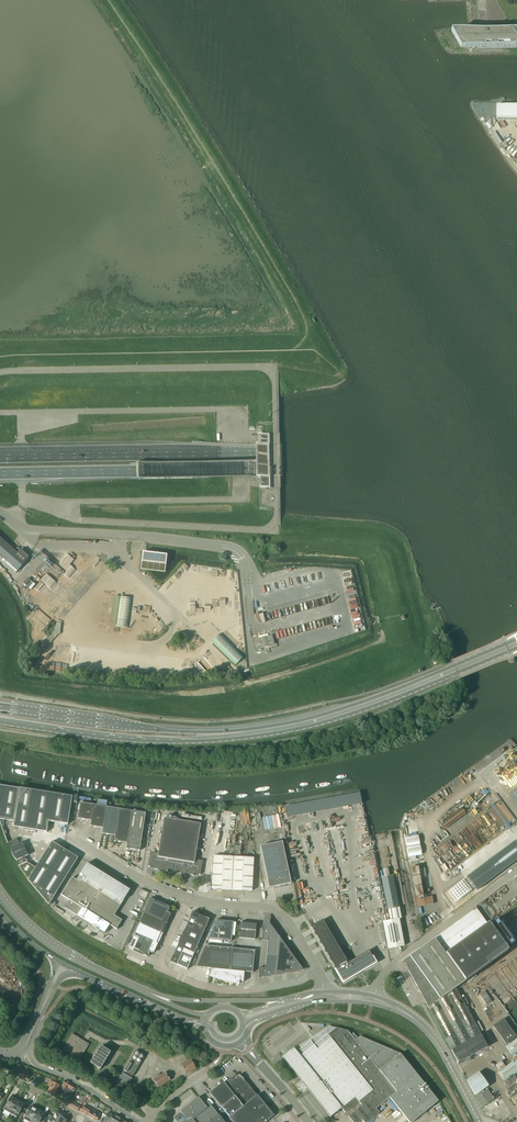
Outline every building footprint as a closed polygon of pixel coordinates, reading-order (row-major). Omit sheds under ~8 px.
[(477,33),(450,34),(460,51),(516,49),(516,32),(477,33)] [(497,105),(496,118),(516,118),(516,105),(497,105)] [(272,488),(271,434),(258,434),(258,435),(251,435),(251,441),(255,441),(256,481),(252,481),(252,486),(259,486),(259,488),(272,488)] [(0,537),(0,555),(18,570),(27,560),(0,537)] [(142,551),(140,568),(164,571),(166,554),(142,551)] [(120,597),(115,626),(128,628),(132,598),(120,597)] [(258,614),(255,615),(257,621),(260,620),(261,623),(265,622),(263,615),(263,613),(258,614)] [(50,636),(34,654),(38,657),(54,639),(55,638),(58,634),(54,631),(50,636)] [(244,656),(220,633),(212,642),(236,665),(244,656)] [(269,635),(255,639),(258,649),(272,645),(269,635)] [(514,659),(514,658),(507,639),(506,637),(505,637),(504,636),(503,635),(502,636),(501,636),(500,637),(500,638),(500,639),(500,640),(508,660),(509,661),(510,662),(511,662),(512,661),(513,661),(514,659)] [(0,785),(0,819),(15,821),(14,827),(25,828),(25,830),(36,832),(36,830),(47,832),(49,821),(55,822),(68,824),(69,817),(71,804),(72,796),(71,796),(55,793),(20,788),(0,785)] [(91,821),(94,804),(80,802),(78,819),(91,821)] [(91,821),(90,826),(103,828),(107,807),(106,806),(97,805),(94,804),(91,821)] [(103,828),(102,834),(115,836),(120,809),(115,808),(111,807),(107,807),(103,828)] [(133,811),(120,809),(115,836),(114,841),(127,843),(133,811)] [(127,843),(126,849),(140,851),(146,813),(133,811),(127,843)] [(203,861),(195,859),(201,824),(164,818),(158,853),(150,852),(148,866),(155,867),(154,869),(158,870),(159,868),(164,869),(164,871),(168,871),(168,869),(181,871),(180,873),(184,874),(185,872),(190,873),(190,875),(194,875),(194,874),(200,875),(203,861)] [(418,835),(405,838),(409,858),(422,855),(418,835)] [(9,842),(19,865),(20,866),(27,862),(23,854),(25,853),(22,846),(20,847),(16,838),(9,842)] [(467,877),(477,890),(516,860),(516,842),(515,840),(467,877)] [(36,867),(27,862),(20,866),(19,865),(19,866),(19,865),(18,866),(28,880),(49,904),(78,858),(52,841),(36,867)] [(282,842),(260,846),(269,888),(291,883),(282,842)] [(212,889),(232,890),(234,857),(213,856),(212,889)] [(234,857),(232,890),(252,891),(254,858),(234,857)] [(65,889),(61,895),(70,900),(65,908),(92,925),(95,927),(94,928),(96,930),(97,930),(97,929),(104,933),(110,925),(116,929),(122,920),(114,915),(130,890),(87,863),(77,880),(72,877),(65,889)] [(382,877),(388,908),(399,906),(393,875),(382,877)] [(150,898),(144,913),(154,918),(160,904),(155,902),(155,900),(150,898)] [(144,913),(139,923),(161,933),(165,923),(167,923),(171,913),(168,912),(170,907),(165,905),(165,906),(160,904),(154,918),(144,913)] [(390,920),(383,922),(388,949),(404,945),(399,918),(401,918),(399,907),(388,909),(390,920)] [(428,1007),(456,989),(508,950),(489,923),(488,924),(476,908),(444,931),(434,938),(434,939),(410,956),(405,960),(404,962),(428,1007)] [(190,917),(186,927),(193,930),(200,914),(193,911),(190,917)] [(193,930),(203,934),(209,919),(205,917),(200,914),(193,930)] [(216,920),(208,938),(231,941),(233,922),(234,922),(216,920)] [(323,920),(311,927),(337,971),(336,971),(342,982),(377,962),(375,958),(374,959),(369,950),(348,962),(323,920)] [(240,922),(238,937),(255,939),(256,924),(240,922)] [(139,923),(135,933),(145,938),(153,941),(148,951),(150,952),(153,953),(158,943),(156,943),(161,933),(139,923)] [(264,925),(262,940),(268,940),(267,952),(277,953),(279,936),(270,923),(269,923),(270,924),(264,925)] [(184,930),(181,937),(198,944),(203,934),(193,930),(186,927),(184,931),(184,930)] [(134,949),(139,951),(145,938),(135,933),(128,948),(133,950),(134,949)] [(299,972),(299,971),(298,971),(300,966),(301,966),(279,936),(277,953),(275,975),(299,972)] [(177,947),(184,950),(194,954),(198,944),(181,937),(179,942),(177,947)] [(148,957),(150,952),(148,951),(153,941),(145,938),(139,951),(144,953),(143,955),(148,957)] [(253,972),(255,950),(232,948),(218,946),(205,945),(196,967),(214,968),(214,969),(215,969),(215,970),(211,970),(209,976),(239,983),(240,981),(243,981),(244,971),(253,972)] [(170,962),(177,965),(184,950),(177,947),(173,956),(170,962)] [(187,969),(194,954),(184,950),(177,965),(183,967),(187,969)] [(264,977),(275,975),(277,953),(267,952),(265,968),(260,967),(259,973),(259,972),(264,977)] [(474,1022),(465,1007),(465,1006),(469,1004),(465,997),(461,999),(456,989),(428,1007),(458,1063),(487,1047),(479,1033),(482,1031),(480,1028),(481,1028),(477,1021),(474,1022)] [(504,1019),(493,1026),(506,1044),(516,1037),(504,1019)] [(282,1057),(330,1117),(341,1108),(345,1112),(359,1101),(362,1105),(348,1116),(352,1121),(359,1121),(362,1119),(364,1121),(367,1121),(379,1113),(375,1108),(389,1097),(409,1121),(411,1121),(438,1100),(400,1053),(360,1036),(355,1040),(347,1031),(328,1026),(294,1048),(293,1047),(282,1057)] [(72,1034),(61,1053),(78,1063),(89,1044),(72,1034)] [(505,1046),(512,1056),(516,1052),(516,1038),(505,1046)] [(93,1058),(90,1064),(100,1070),(111,1053),(101,1047),(97,1052),(95,1051),(92,1057),(93,1058)] [(136,1050),(124,1071),(133,1076),(145,1055),(136,1050)] [(497,1072),(505,1082),(516,1073),(516,1058),(497,1072)] [(191,1059),(181,1064),(187,1074),(196,1068),(191,1059)] [(501,1061),(496,1065),(500,1070),(505,1066),(501,1061)] [(21,1071),(19,1076),(27,1080),(30,1075),(31,1072),(25,1069),(22,1068),(21,1071)] [(132,1079),(122,1073),(117,1082),(127,1088),(132,1079)] [(155,1078),(154,1079),(153,1079),(158,1087),(169,1080),(164,1073),(160,1075),(159,1073),(154,1076),(155,1078)] [(478,1073),(467,1081),(475,1095),(481,1091),(482,1093),(480,1094),(488,1104),(494,1099),(487,1089),(484,1092),(482,1090),(488,1086),(478,1073)] [(209,1093),(233,1121),(265,1121),(275,1114),(271,1110),(270,1111),(257,1094),(255,1095),(239,1076),(231,1082),(230,1081),(225,1084),(223,1081),(209,1093)] [(59,1090),(57,1089),(59,1086),(49,1081),(46,1086),(49,1088),(47,1094),(53,1097),(55,1094),(57,1095),(59,1090)] [(61,1092),(64,1094),(66,1091),(71,1084),(65,1081),(62,1085),(64,1086),(63,1087),(61,1090),(63,1090),(61,1092)] [(75,1098),(77,1094),(73,1091),(76,1087),(71,1084),(66,1091),(64,1094),(68,1096),(69,1094),(75,1098)] [(10,1114),(17,1101),(11,1097),(3,1110),(10,1114)] [(178,1119),(178,1121),(225,1121),(208,1101),(204,1104),(198,1097),(180,1111),(181,1112),(178,1114),(178,1117),(177,1117),(177,1118),(177,1119),(178,1119)] [(82,1104),(79,1102),(73,1099),(72,1101),(67,1099),(65,1103),(78,1111),(82,1104)] [(24,1105),(17,1101),(10,1114),(17,1117),(24,1105)] [(91,1109),(88,1115),(96,1120),(97,1120),(100,1114),(93,1110),(95,1108),(96,1108),(96,1107),(99,1102),(96,1101),(93,1106),(91,1109)] [(86,1102),(85,1102),(83,1105),(79,1111),(88,1115),(91,1109),(84,1105),(86,1102)] [(24,1119),(29,1121),(31,1121),(32,1120),(38,1110),(31,1106),(25,1116),(24,1119)] [(38,1110),(32,1120),(36,1121),(39,1121),(44,1114),(38,1110)] [(55,1121),(56,1121),(66,1121),(67,1120),(63,1118),(66,1114),(59,1110),(57,1114),(58,1115),(55,1121)]
